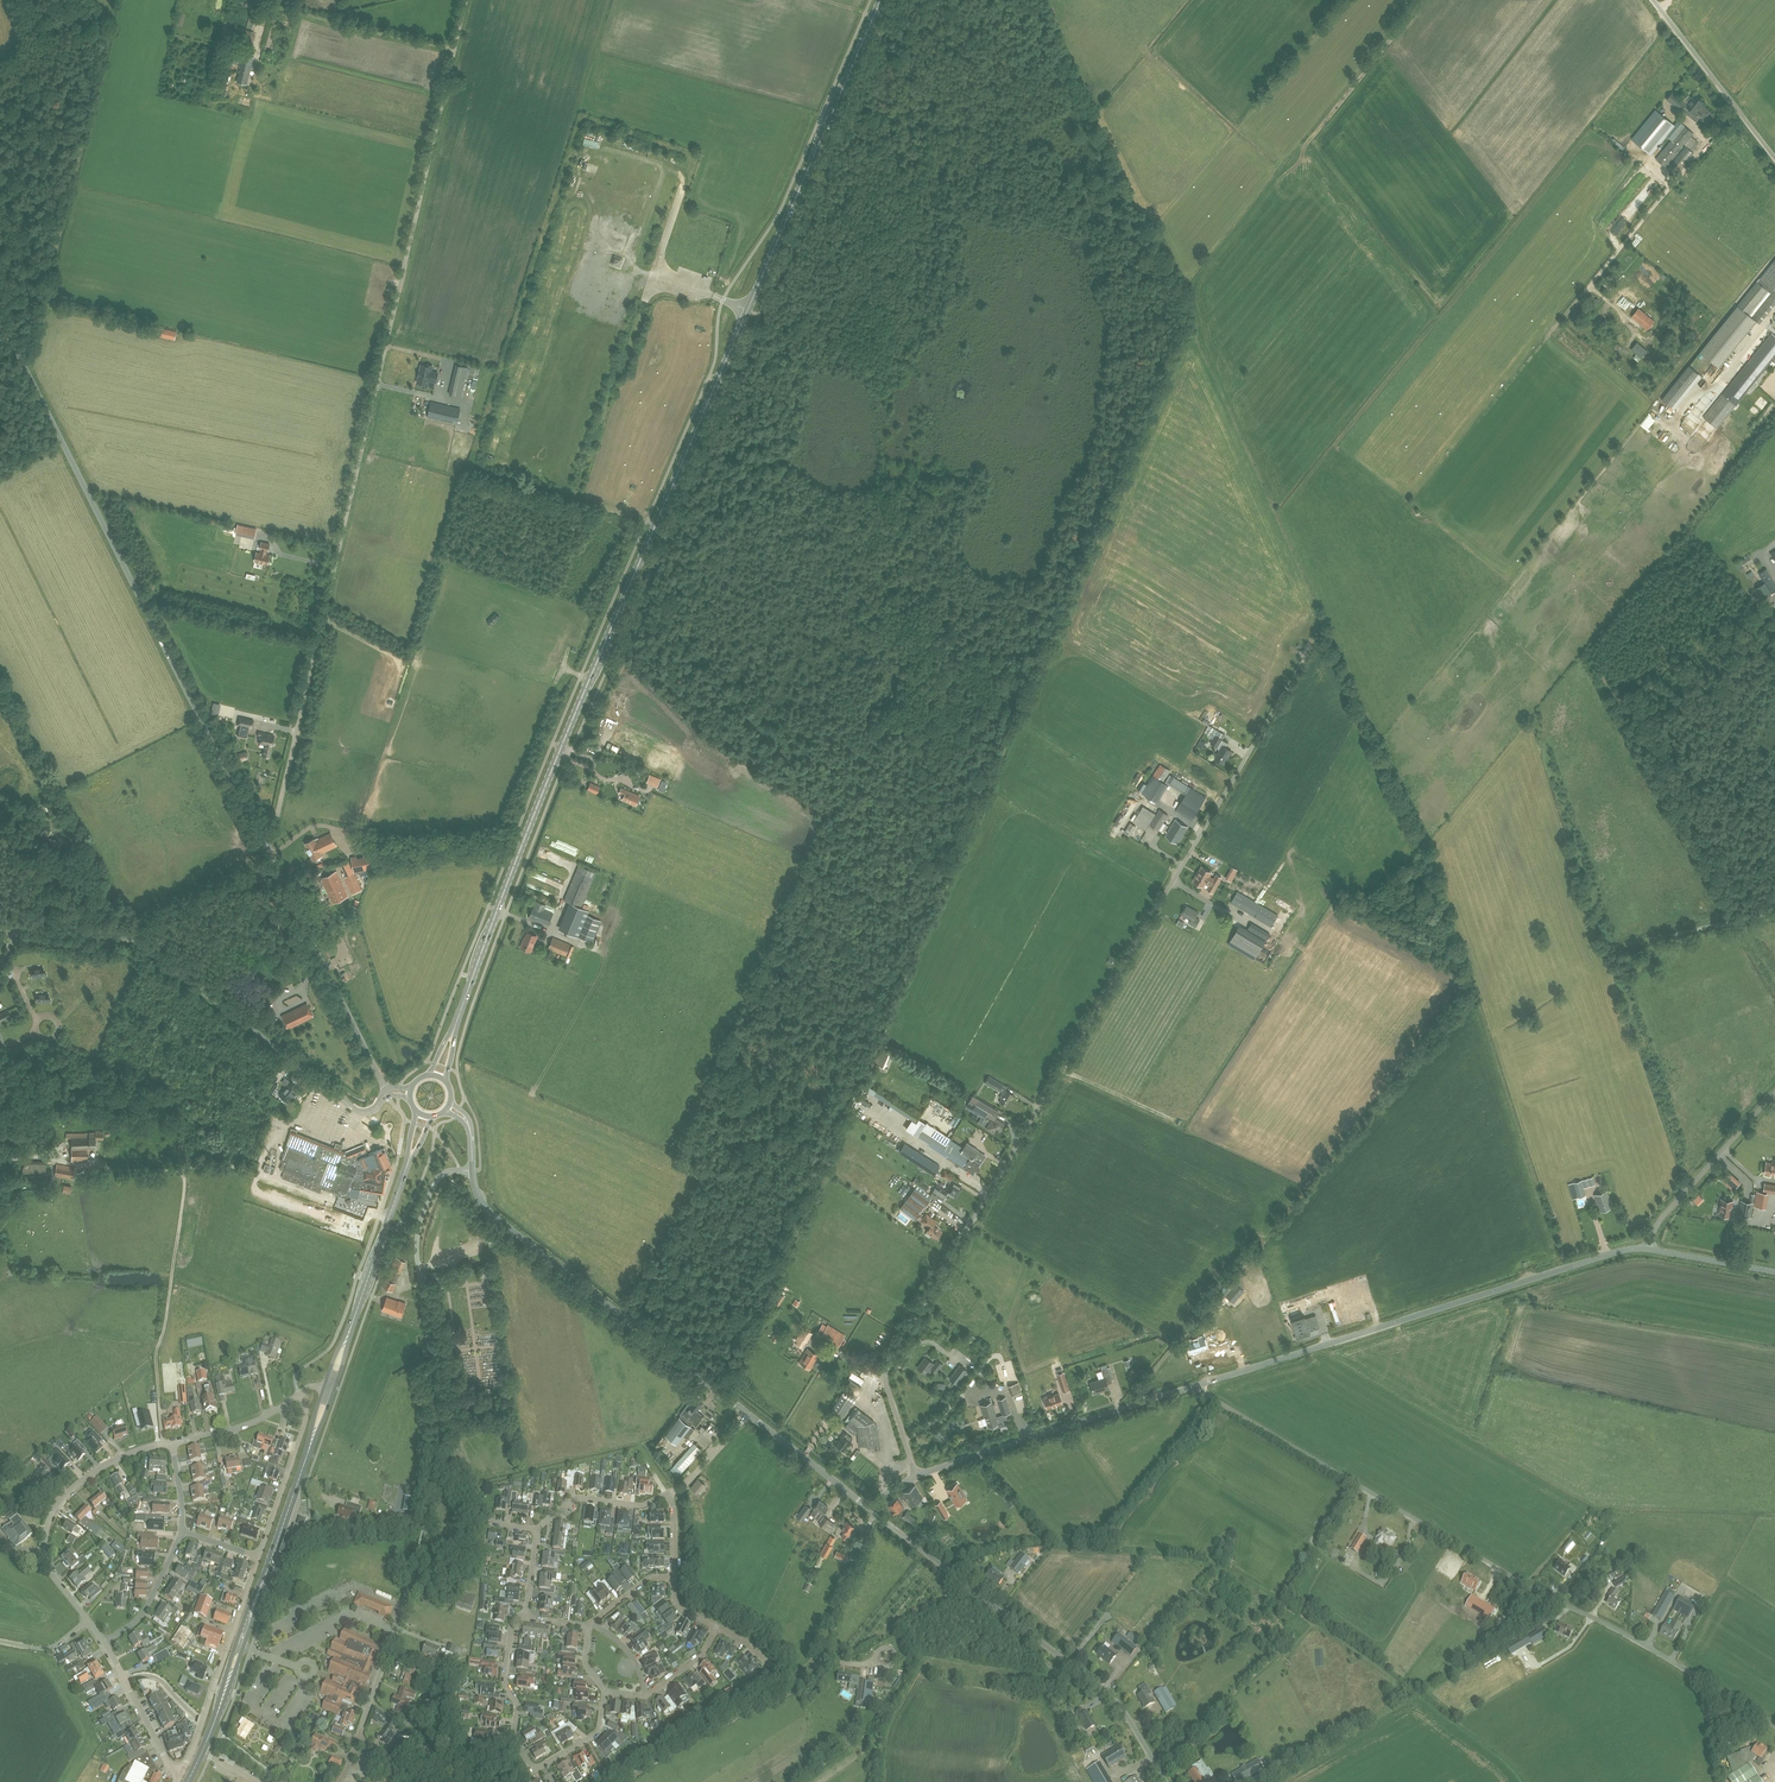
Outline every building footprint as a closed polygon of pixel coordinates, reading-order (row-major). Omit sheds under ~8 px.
[(252,27),(254,20),(255,17),(250,16),(247,29),(237,26),(233,41),(252,46),(256,32),(251,30),(252,27)] [(231,32),(223,30),(221,29),(219,40),(229,42),(231,32)] [(262,55),(266,56),(265,60),(271,62),(272,57),(268,56),(268,52),(272,53),(272,51),(269,50),(268,52),(263,51),(262,55)] [(235,65),(238,54),(230,53),(228,63),(235,65)] [(247,84),(250,69),(251,69),(254,58),(242,55),(239,67),(240,67),(237,82),(247,84)] [(1672,93),(1667,99),(1678,108),(1683,102),(1672,93)] [(1695,95),(1686,106),(1694,113),(1695,112),(1700,106),(1701,107),(1702,105),(1700,103),(1701,101),(1695,95)] [(1700,106),(1695,112),(1707,121),(1713,114),(1702,105),(1701,107),(1700,106)] [(1677,120),(1673,124),(1655,109),(1631,138),(1651,154),(1666,135),(1671,139),(1656,159),(1666,167),(1685,144),(1692,136),(1694,133),(1683,125),(1677,120)] [(1675,175),(1701,143),(1692,136),(1685,144),(1686,145),(1667,168),(1675,175)] [(599,141),(584,138),(583,144),(597,148),(599,141)] [(1614,138),(1611,140),(1623,150),(1625,147),(1614,138)] [(1759,323),(1774,303),(1774,259),(1700,351),(1719,367),(1756,321),(1759,323)] [(1632,317),(1647,329),(1654,321),(1639,308),(1632,317)] [(1577,310),(1570,318),(1572,321),(1580,312),(1577,310)] [(176,332),(159,328),(158,336),(174,340),(176,332)] [(1746,393),(1774,357),(1774,336),(1771,333),(1704,417),(1717,428),(1746,393)] [(1647,350),(1637,342),(1630,349),(1639,356),(1641,358),(1647,350)] [(426,366),(421,365),(417,382),(422,383),(422,386),(427,388),(429,381),(436,382),(438,373),(431,371),(432,366),(427,364),(426,366)] [(468,368),(457,365),(450,394),(461,397),(468,368)] [(460,409),(431,402),(428,417),(457,424),(460,409)] [(256,529),(244,526),(242,534),(255,537),(256,529)] [(262,542),(260,549),(261,549),(260,553),(257,552),(255,561),(257,561),(256,563),(261,564),(261,562),(268,564),(270,555),(266,554),(267,550),(268,550),(270,544),(262,542)] [(1745,556),(1746,559),(1741,562),(1744,566),(1743,569),(1748,577),(1759,571),(1748,554),(1745,556)] [(1766,586),(1761,590),(1758,592),(1763,599),(1771,594),(1771,595),(1774,592),(1774,583),(1767,568),(1759,573),(1766,586)] [(496,613),(487,621),(491,625),(500,617),(496,613)] [(212,707),(210,714),(217,715),(219,708),(220,705),(214,703),(213,703),(212,704),(212,707)] [(239,725),(236,736),(246,738),(248,727),(251,728),(253,720),(238,716),(236,724),(239,725)] [(1217,747),(1222,739),(1225,734),(1210,725),(1206,732),(1214,738),(1211,743),(1217,747)] [(274,735),(262,733),(259,743),(265,745),(262,756),(269,757),(274,735)] [(1226,760),(1226,759),(1228,755),(1229,756),(1232,751),(1223,746),(1217,754),(1218,755),(1216,759),(1223,763),(1224,762),(1226,760)] [(242,761),(248,759),(248,758),(249,757),(249,756),(249,755),(248,753),(248,752),(247,752),(245,751),(244,751),(238,754),(242,761)] [(1154,776),(1143,793),(1157,802),(1168,784),(1163,782),(1171,770),(1161,764),(1153,775),(1154,776)] [(650,774),(648,780),(658,784),(661,779),(650,774)] [(1206,797),(1190,787),(1170,774),(1166,781),(1186,794),(1176,810),(1192,820),(1206,797)] [(662,780),(658,790),(664,792),(668,782),(662,780)] [(600,787),(590,782),(588,789),(597,793),(600,787)] [(1142,782),(1138,789),(1143,792),(1147,785),(1142,782)] [(622,800),(636,805),(640,796),(622,788),(620,793),(624,795),(622,800)] [(1141,809),(1132,821),(1145,830),(1153,817),(1141,809)] [(1158,830),(1168,815),(1160,809),(1150,825),(1158,830)] [(1165,836),(1178,844),(1188,827),(1176,819),(1165,836)] [(1131,823),(1124,833),(1130,836),(1136,826),(1131,823)] [(315,840),(315,839),(305,843),(313,859),(322,854),(322,853),(337,846),(331,833),(315,840)] [(50,838),(49,848),(55,849),(55,845),(57,845),(58,840),(50,838)] [(355,871),(373,868),(370,854),(363,855),(364,858),(357,859),(357,857),(352,858),(355,871)] [(596,872),(579,865),(564,900),(575,905),(581,907),(596,872)] [(1211,872),(1201,867),(1193,881),(1203,886),(1205,883),(1210,885),(1208,889),(1213,892),(1221,877),(1216,874),(1214,879),(1209,876),(1211,872)] [(1237,870),(1231,867),(1227,874),(1229,876),(1227,879),(1231,882),(1237,870)] [(336,871),(321,878),(333,903),(348,896),(336,871)] [(345,878),(352,894),(362,889),(354,873),(345,878)] [(1272,926),(1278,915),(1237,891),(1231,902),(1272,926)] [(546,905),(545,904),(537,901),(535,905),(534,905),(529,918),(548,925),(553,913),(544,909),(546,905)] [(575,905),(564,931),(578,936),(586,915),(588,910),(581,907),(575,905)] [(1196,926),(1200,920),(1195,917),(1198,912),(1187,906),(1182,915),(1193,921),(1191,924),(1196,926)] [(578,936),(592,942),(601,921),(586,915),(578,936)] [(1252,923),(1248,929),(1256,934),(1260,928),(1252,923)] [(1255,959),(1263,945),(1237,930),(1229,943),(1255,959)] [(521,947),(531,951),(536,939),(535,939),(536,936),(528,932),(525,939),(524,939),(521,947)] [(548,948),(566,955),(570,944),(553,937),(548,948)] [(38,968),(31,969),(32,975),(35,975),(35,976),(37,976),(37,977),(44,976),(46,976),(46,973),(44,973),(43,967),(40,968),(38,968)] [(44,994),(36,993),(36,1000),(40,1000),(40,1001),(41,1001),(41,1002),(48,1002),(50,1002),(50,1000),(48,1000),(48,994),(45,994),(44,994)] [(307,1003),(282,1016),(288,1028),(313,1016),(307,1003)] [(0,1014),(0,1022),(10,1017),(7,1011),(0,1014)] [(877,1058),(874,1063),(883,1067),(885,1062),(877,1058)] [(278,1079),(274,1076),(265,1087),(272,1092),(278,1085),(275,1083),(278,1079)] [(999,1091),(1003,1084),(989,1076),(985,1082),(999,1091)] [(280,1095),(288,1102),(299,1088),(290,1082),(280,1095)] [(1000,1102),(1006,1105),(1012,1094),(1004,1089),(999,1097),(1002,1099),(1000,1102)] [(980,1123),(987,1127),(994,1131),(996,1128),(998,1127),(999,1129),(1001,1130),(1005,1124),(995,1118),(999,1112),(978,1099),(973,1096),(968,1104),(986,1114),(981,1123),(980,1123)] [(900,1106),(898,1109),(916,1120),(918,1117),(900,1106)] [(120,1119),(119,1129),(131,1129),(132,1120),(120,1119)] [(925,1125),(917,1136),(928,1144),(927,1145),(967,1171),(968,1170),(974,1174),(977,1170),(978,1171),(980,1168),(979,1167),(982,1163),(978,1161),(981,1155),(977,1152),(978,1150),(966,1142),(963,1147),(926,1123),(925,1125)] [(283,1162),(280,1169),(284,1171),(284,1172),(282,1177),(320,1193),(321,1192),(322,1189),(322,1188),(323,1186),(324,1186),(323,1189),(331,1192),(332,1189),(334,1190),(333,1193),(336,1194),(345,1198),(346,1197),(348,1197),(348,1196),(359,1198),(378,1201),(379,1192),(380,1192),(381,1191),(381,1190),(384,1171),(391,1168),(390,1164),(391,1163),(390,1162),(391,1162),(387,1152),(386,1152),(384,1148),(375,1152),(374,1151),(368,1154),(364,1144),(346,1151),(346,1152),(345,1153),(341,1151),(342,1148),(336,1145),(334,1148),(296,1133),(298,1131),(292,1128),(291,1131),(282,1161),(283,1162)] [(67,1139),(71,1139),(71,1161),(87,1161),(87,1149),(95,1149),(95,1138),(103,1138),(103,1130),(96,1130),(96,1132),(89,1132),(89,1133),(67,1133),(67,1139)] [(899,1150),(898,1151),(933,1175),(939,1166),(904,1142),(902,1144),(899,1150)] [(46,1161),(24,1160),(24,1172),(46,1173),(46,1161)] [(1771,1174),(1772,1173),(1774,1174),(1774,1175),(1774,1163),(1772,1162),(1772,1163),(1767,1162),(1765,1173),(1771,1174)] [(57,1164),(55,1176),(72,1179),(74,1167),(57,1164)] [(266,1164),(263,1170),(273,1174),(276,1168),(266,1164)] [(947,1192),(955,1198),(962,1187),(952,1181),(955,1177),(944,1171),(941,1175),(949,1180),(949,1182),(951,1183),(945,1191),(947,1192)] [(1568,1184),(1573,1199),(1586,1195),(1583,1188),(1595,1185),(1593,1177),(1582,1180),(1568,1184)] [(917,1185),(924,1191),(928,1186),(921,1181),(917,1185)] [(1765,1183),(1764,1191),(1774,1193),(1774,1185),(1765,1183)] [(903,1184),(898,1192),(904,1196),(909,1189),(903,1184)] [(70,1194),(72,1186),(63,1185),(62,1192),(70,1194)] [(900,1208),(915,1220),(932,1197),(917,1185),(900,1208)] [(942,1199),(947,1192),(945,1191),(937,1185),(932,1192),(942,1199)] [(1607,1191),(1595,1195),(1600,1211),(1612,1207),(1607,1191)] [(1731,1216),(1732,1210),(1731,1210),(1731,1206),(1732,1207),(1733,1201),(1721,1199),(1718,1214),(1731,1216)] [(1741,1201),(1738,1215),(1751,1218),(1754,1203),(1741,1201)] [(940,1228),(935,1222),(936,1221),(926,1214),(921,1221),(929,1227),(927,1231),(936,1238),(942,1231),(939,1229),(940,1228)] [(405,1262),(404,1261),(396,1257),(386,1278),(382,1286),(393,1291),(396,1284),(395,1283),(405,1262)] [(431,1273),(432,1281),(443,1279),(442,1272),(431,1273)] [(1414,1284),(1411,1275),(1397,1280),(1400,1289),(1414,1284)] [(1221,1291),(1223,1293),(1229,1286),(1227,1284),(1221,1291)] [(1226,1296),(1233,1302),(1243,1290),(1237,1284),(1226,1296)] [(1229,1286),(1224,1293),(1223,1294),(1225,1296),(1232,1288),(1229,1286)] [(785,1299),(788,1293),(783,1290),(780,1296),(785,1299)] [(398,1300),(398,1301),(387,1297),(382,1310),(401,1317),(406,1303),(398,1300)] [(1305,1316),(1292,1320),(1297,1337),(1310,1333),(1310,1331),(1320,1328),(1316,1315),(1305,1318),(1305,1316)] [(822,1334),(839,1345),(845,1335),(828,1325),(822,1334)] [(797,1341),(796,1343),(799,1345),(803,1347),(804,1345),(807,1341),(807,1342),(813,1333),(812,1333),(803,1327),(796,1340),(797,1341)] [(780,1335),(775,1332),(771,1339),(776,1342),(780,1335)] [(1202,1336),(1187,1341),(1190,1351),(1205,1346),(1204,1342),(1208,1341),(1206,1336),(1202,1337),(1202,1336)] [(274,1360),(274,1359),(278,1360),(279,1355),(277,1354),(281,1342),(272,1339),(269,1346),(263,1344),(261,1351),(267,1353),(266,1356),(271,1357),(270,1359),(274,1360)] [(808,1349),(799,1362),(811,1369),(819,1355),(808,1349)] [(246,1366),(239,1367),(241,1376),(250,1374),(251,1376),(258,1374),(255,1364),(253,1364),(252,1360),(252,1357),(245,1358),(245,1362),(246,1366)] [(925,1357),(917,1367),(926,1373),(929,1368),(935,1373),(942,1364),(937,1360),(934,1364),(925,1357)] [(960,1365),(950,1378),(956,1383),(966,1370),(960,1365)] [(1109,1388),(1107,1383),(1106,1378),(1111,1376),(1108,1368),(1101,1370),(1104,1378),(1096,1381),(1090,1383),(1093,1393),(1109,1388)] [(207,1380),(205,1370),(197,1372),(199,1381),(207,1380)] [(1058,1374),(1061,1386),(1067,1384),(1063,1372),(1058,1374)] [(233,1385),(232,1381),(226,1383),(224,1375),(216,1377),(217,1384),(217,1385),(219,1395),(225,1394),(225,1393),(235,1391),(233,1385)] [(861,1386),(848,1378),(840,1391),(842,1393),(830,1412),(841,1419),(853,1399),(861,1386)] [(185,1386),(179,1387),(180,1400),(180,1404),(187,1404),(187,1399),(185,1386)] [(211,1386),(204,1387),(206,1397),(203,1398),(205,1411),(208,1410),(208,1412),(213,1411),(213,1409),(216,1409),(214,1401),(215,1401),(214,1396),(211,1386)] [(1021,1387),(1011,1390),(1012,1395),(1023,1392),(1021,1387)] [(201,1413),(200,1412),(201,1412),(199,1401),(195,1402),(192,1389),(187,1390),(188,1404),(191,1403),(193,1413),(197,1413),(197,1414),(201,1413)] [(1044,1398),(1047,1408),(1062,1403),(1059,1393),(1050,1396),(1049,1395),(1045,1396),(1046,1397),(1044,1398)] [(997,1422),(1003,1420),(1003,1422),(1007,1420),(1005,1414),(1011,1413),(1006,1397),(997,1400),(1002,1415),(997,1417),(992,1402),(980,1405),(984,1417),(985,1417),(989,1427),(998,1424),(997,1422)] [(702,1404),(695,1398),(694,1398),(695,1398),(691,1403),(689,1405),(688,1404),(681,1414),(693,1423),(700,1414),(697,1411),(702,1404)] [(135,1410),(139,1410),(139,1399),(130,1400),(131,1407),(134,1407),(135,1410)] [(181,1418),(180,1413),(179,1409),(174,1410),(176,1418),(167,1420),(167,1421),(164,1422),(165,1429),(172,1427),(172,1428),(181,1426),(181,1422),(182,1422),(182,1421),(183,1421),(182,1418),(181,1418)] [(876,1432),(875,1422),(858,1409),(849,1419),(850,1420),(844,1427),(848,1430),(850,1427),(856,1432),(856,1431),(858,1432),(859,1445),(865,1444),(869,1447),(874,1447),(878,1449),(881,1449),(879,1431),(876,1432)] [(152,1427),(150,1420),(148,1412),(138,1415),(138,1414),(138,1413),(134,1415),(137,1428),(141,1427),(142,1429),(152,1427)] [(97,1416),(90,1422),(95,1427),(97,1429),(103,1423),(101,1421),(97,1416)] [(679,1417),(665,1435),(676,1445),(683,1436),(687,1439),(695,1429),(691,1426),(679,1417)] [(124,1425),(112,1429),(115,1439),(119,1438),(119,1437),(127,1434),(124,1425)] [(102,1441),(99,1438),(91,1429),(85,1435),(90,1440),(87,1444),(96,1454),(102,1448),(99,1444),(102,1441)] [(844,1450),(850,1442),(853,1438),(848,1434),(844,1431),(840,1436),(842,1438),(836,1444),(837,1445),(836,1446),(836,1448),(838,1449),(840,1449),(840,1448),(844,1450)] [(252,1447),(262,1450),(267,1436),(260,1434),(257,1442),(254,1441),(252,1447)] [(266,1451),(268,1446),(271,1448),(274,1439),(267,1436),(262,1450),(261,1453),(264,1454),(265,1451),(266,1451)] [(281,1456),(283,1451),(286,1453),(290,1442),(282,1439),(282,1441),(278,1440),(275,1449),(272,1457),(272,1458),(275,1459),(277,1455),(281,1456)] [(59,1440),(55,1443),(56,1443),(61,1449),(64,1446),(59,1440)] [(67,1450),(70,1452),(76,1459),(77,1458),(79,1461),(85,1455),(80,1449),(83,1446),(77,1440),(67,1450)] [(694,1443),(675,1464),(682,1471),(702,1450),(694,1443)] [(199,1446),(188,1447),(189,1454),(205,1452),(205,1449),(200,1450),(199,1446)] [(70,1462),(65,1457),(57,1449),(51,1455),(55,1459),(52,1463),(56,1467),(56,1466),(61,1471),(62,1470),(63,1470),(64,1470),(65,1469),(65,1468),(65,1467),(70,1462)] [(205,1452),(189,1454),(190,1461),(202,1459),(201,1455),(206,1454),(205,1452)] [(237,1468),(241,1467),(239,1456),(232,1457),(235,1473),(237,1473),(237,1468)] [(157,1468),(158,1457),(150,1457),(149,1471),(152,1471),(153,1468),(157,1468)] [(158,1457),(157,1468),(161,1468),(161,1472),(164,1472),(165,1458),(158,1457)] [(228,1474),(235,1473),(232,1457),(225,1458),(228,1474)] [(270,1464),(269,1463),(265,1473),(270,1475),(269,1479),(276,1481),(279,1473),(273,1471),(275,1465),(273,1465),(270,1464)] [(44,1472),(48,1469),(42,1464),(39,1467),(40,1469),(32,1477),(31,1476),(28,1479),(32,1483),(35,1480),(39,1484),(44,1479),(45,1480),(48,1476),(44,1472)] [(203,1465),(191,1467),(193,1474),(208,1471),(208,1469),(203,1470),(203,1465)] [(209,1474),(208,1471),(193,1474),(194,1481),(205,1479),(204,1475),(209,1474)] [(567,1478),(565,1478),(564,1482),(559,1482),(557,1494),(559,1494),(559,1495),(560,1496),(562,1496),(563,1495),(563,1494),(565,1495),(566,1487),(570,1488),(571,1479),(572,1474),(572,1471),(568,1471),(567,1478)] [(585,1479),(584,1478),(584,1477),(580,1477),(581,1472),(572,1471),(572,1474),(571,1479),(576,1480),(575,1488),(582,1489),(583,1483),(585,1482),(585,1479)] [(596,1475),(595,1478),(592,1478),(591,1490),(594,1490),(595,1492),(597,1492),(598,1491),(599,1491),(600,1484),(604,1484),(605,1471),(602,1471),(601,1476),(596,1475)] [(606,1492),(613,1493),(614,1484),(618,1485),(620,1474),(614,1473),(613,1477),(612,1477),(612,1480),(607,1479),(606,1492)] [(650,1479),(645,1478),(646,1474),(638,1473),(637,1485),(641,1486),(640,1493),(645,1494),(645,1493),(652,1493),(653,1484),(649,1484),(650,1479)] [(110,1480),(119,1496),(124,1493),(120,1486),(123,1484),(118,1475),(110,1480)] [(273,1490),(266,1488),(268,1484),(252,1479),(250,1484),(261,1488),(257,1499),(267,1503),(271,1494),(272,1495),(273,1490)] [(632,1491),(632,1488),(633,1480),(626,1479),(625,1484),(622,1483),(620,1494),(623,1494),(624,1495),(625,1495),(626,1495),(627,1495),(628,1490),(632,1491)] [(705,1484),(698,1479),(690,1488),(697,1493),(705,1484)] [(152,1481),(151,1488),(154,1488),(154,1493),(165,1494),(166,1486),(162,1486),(162,1482),(156,1482),(152,1481)] [(126,1486),(130,1493),(135,1490),(131,1484),(126,1486)] [(955,1502),(963,1497),(960,1492),(962,1492),(957,1484),(947,1490),(955,1502)] [(202,1486),(191,1487),(192,1494),(208,1492),(208,1489),(203,1490),(202,1486)] [(923,1504),(920,1499),(922,1498),(915,1486),(900,1494),(901,1496),(902,1499),(904,1497),(907,1501),(909,1500),(911,1504),(917,1501),(920,1505),(923,1504)] [(130,1493),(133,1498),(127,1501),(131,1508),(137,1505),(139,1496),(135,1490),(130,1493)] [(208,1492),(192,1494),(193,1501),(205,1499),(204,1495),(209,1494),(208,1492)] [(511,1502),(512,1493),(504,1492),(503,1500),(498,1499),(496,1510),(505,1511),(506,1505),(510,1506),(511,1502)] [(517,1498),(517,1493),(512,1492),(512,1493),(511,1502),(514,1502),(512,1512),(520,1513),(522,1501),(517,1500),(517,1498)] [(543,1498),(539,1498),(540,1493),(534,1492),(533,1495),(532,1502),(536,1503),(535,1508),(542,1509),(543,1506),(543,1498)] [(543,1506),(550,1507),(550,1501),(554,1502),(555,1492),(549,1492),(548,1495),(544,1495),(543,1498),(543,1506)] [(102,1493),(96,1498),(100,1503),(106,1498),(102,1493)] [(532,1502),(533,1495),(528,1494),(527,1502),(522,1501),(520,1513),(528,1514),(529,1504),(532,1505),(532,1502)] [(406,1497),(403,1511),(412,1512),(414,1498),(406,1497)] [(96,1498),(90,1503),(94,1508),(98,1513),(104,1508),(100,1503),(96,1498)] [(903,1506),(898,1498),(888,1504),(894,1512),(899,1509),(901,1512),(905,1509),(903,1506)] [(822,1507),(824,1504),(819,1500),(814,1508),(815,1509),(812,1514),(814,1516),(818,1511),(817,1511),(820,1508),(822,1507)] [(264,1509),(261,1508),(262,1504),(255,1501),(253,1506),(256,1506),(251,1519),(260,1522),(264,1509)] [(114,1509),(116,1512),(119,1510),(116,1507),(117,1507),(112,1502),(109,1504),(113,1510),(114,1509)] [(153,1502),(152,1512),(169,1513),(170,1503),(153,1502)] [(341,1505),(338,1515),(351,1519),(352,1515),(359,1517),(362,1506),(352,1503),(351,1508),(341,1505)] [(802,1520),(811,1508),(806,1504),(797,1517),(802,1520)] [(830,1520),(822,1514),(828,1507),(824,1504),(822,1507),(820,1508),(817,1511),(818,1511),(814,1516),(821,1521),(819,1523),(824,1527),(830,1520)] [(86,1506),(80,1512),(85,1516),(91,1511),(86,1506)] [(593,1508),(588,1507),(588,1509),(586,1508),(585,1515),(584,1515),(583,1521),(584,1521),(584,1522),(592,1523),(591,1526),(596,1527),(597,1520),(593,1520),(594,1509),(593,1509),(593,1508)] [(943,1507),(939,1510),(944,1518),(948,1516),(943,1507)] [(610,1519),(611,1512),(602,1510),(600,1526),(607,1527),(606,1534),(613,1534),(614,1522),(612,1522),(611,1520),(610,1519)] [(928,1522),(933,1523),(937,1512),(932,1510),(928,1522)] [(11,1542),(12,1541),(16,1547),(19,1545),(26,1540),(33,1534),(21,1520),(15,1511),(7,1517),(11,1522),(2,1529),(9,1539),(8,1539),(11,1542)] [(80,1512),(75,1517),(79,1522),(78,1524),(95,1536),(101,1529),(91,1522),(88,1519),(85,1516),(80,1512)] [(203,1528),(209,1513),(206,1512),(205,1516),(200,1515),(197,1526),(203,1528)] [(907,1512),(902,1517),(910,1524),(915,1519),(907,1512)] [(209,1513),(203,1528),(210,1530),(214,1519),(209,1518),(211,1513),(209,1513)] [(620,1513),(618,1526),(624,1527),(623,1529),(624,1529),(631,1530),(632,1522),(628,1522),(628,1519),(629,1514),(620,1513)] [(650,1513),(650,1522),(664,1522),(664,1521),(665,1520),(665,1518),(664,1517),(664,1513),(650,1513)] [(221,1517),(217,1528),(224,1530),(229,1514),(227,1514),(225,1518),(221,1517)] [(229,1514),(224,1530),(231,1532),(234,1521),(230,1520),(232,1515),(229,1514)] [(162,1517),(162,1516),(145,1515),(145,1522),(149,1522),(149,1529),(163,1530),(164,1521),(155,1521),(156,1516),(162,1517)] [(259,1529),(247,1525),(249,1521),(250,1522),(250,1521),(239,1517),(237,1522),(245,1525),(242,1534),(256,1539),(259,1529)] [(297,1525),(296,1528),(297,1530),(298,1532),(301,1533),(306,1519),(300,1517),(297,1525)] [(407,1527),(407,1519),(395,1518),(395,1527),(407,1527)] [(68,1521),(63,1527),(71,1533),(73,1530),(77,1533),(80,1530),(77,1527),(76,1527),(76,1526),(68,1521)] [(845,1532),(841,1536),(846,1539),(852,1531),(851,1531),(854,1526),(847,1521),(841,1529),(845,1532)] [(661,1526),(648,1526),(648,1534),(652,1534),(652,1539),(664,1539),(664,1530),(661,1530),(661,1526)] [(1373,1545),(1377,1548),(1379,1549),(1383,1542),(1391,1547),(1396,1538),(1389,1533),(1382,1528),(1376,1537),(1377,1538),(1373,1545)] [(298,1534),(288,1530),(280,1552),(291,1555),(298,1534)] [(490,1531),(489,1539),(498,1541),(497,1545),(503,1546),(504,1540),(500,1539),(501,1532),(490,1531)] [(513,1532),(513,1531),(509,1531),(508,1538),(513,1539),(514,1538),(516,1538),(515,1541),(526,1542),(527,1534),(516,1533),(513,1532)] [(821,1540),(823,1541),(829,1532),(827,1531),(821,1540)] [(151,1538),(151,1534),(138,1533),(137,1540),(141,1540),(141,1547),(157,1548),(158,1539),(151,1538)] [(1351,1548),(1358,1552),(1366,1537),(1360,1534),(1351,1548)] [(80,1540),(77,1538),(72,1535),(67,1541),(74,1545),(80,1540)] [(116,1540),(111,1547),(122,1555),(123,1551),(124,1547),(116,1540)] [(1570,1541),(1563,1551),(1568,1555),(1576,1546),(1570,1541)] [(663,1542),(646,1542),(646,1550),(650,1550),(650,1554),(664,1554),(664,1546),(663,1546),(663,1542)] [(827,1543),(820,1554),(826,1557),(832,1546),(831,1545),(827,1543)] [(195,1569),(199,1557),(195,1556),(198,1547),(190,1544),(186,1555),(190,1557),(189,1561),(194,1563),(193,1568),(195,1569)] [(619,1547),(618,1554),(628,1555),(629,1545),(622,1544),(621,1547),(619,1547)] [(106,1545),(102,1548),(106,1554),(111,1550),(106,1545)] [(526,1547),(512,1545),(511,1550),(514,1550),(513,1557),(524,1558),(526,1547)] [(211,1562),(214,1553),(206,1550),(204,1558),(199,1557),(195,1569),(198,1570),(199,1566),(201,1567),(202,1562),(210,1565),(211,1562)] [(544,1553),(543,1560),(554,1562),(555,1555),(564,1556),(564,1552),(549,1550),(548,1553),(547,1554),(544,1553)] [(155,1552),(138,1551),(137,1551),(137,1556),(141,1556),(141,1565),(154,1566),(155,1552)] [(837,1551),(835,1557),(849,1561),(851,1556),(837,1551)] [(63,1563),(65,1565),(74,1558),(76,1561),(78,1559),(78,1557),(76,1554),(74,1554),(72,1555),(69,1552),(62,1558),(61,1558),(64,1561),(63,1563)] [(1033,1558),(1036,1561),(1040,1556),(1041,1555),(1038,1552),(1036,1553),(1033,1558)] [(220,1577),(221,1573),(223,1566),(224,1565),(219,1564),(222,1555),(214,1553),(211,1562),(215,1564),(214,1567),(218,1568),(216,1572),(218,1573),(217,1576),(220,1577)] [(1021,1553),(1010,1567),(1018,1574),(1029,1559),(1021,1553)] [(74,1558),(65,1565),(67,1567),(68,1566),(71,1570),(72,1570),(71,1569),(80,1563),(82,1565),(87,1560),(83,1555),(78,1559),(76,1561),(74,1558)] [(643,1557),(643,1568),(647,1568),(655,1568),(660,1568),(660,1567),(664,1567),(664,1558),(659,1558),(659,1557),(658,1557),(647,1557),(643,1557)] [(231,1560),(226,1558),(224,1565),(223,1566),(230,1568),(233,1560),(231,1560)] [(512,1569),(523,1571),(523,1564),(516,1563),(517,1559),(510,1558),(509,1565),(513,1565),(512,1569)] [(554,1569),(554,1562),(543,1560),(542,1567),(545,1568),(545,1571),(550,1572),(554,1573),(555,1569),(554,1569)] [(588,1560),(580,1566),(583,1570),(586,1568),(589,1571),(593,1568),(591,1564),(588,1560)] [(236,1570),(245,1573),(248,1565),(236,1561),(235,1564),(238,1565),(236,1570)] [(1561,1561),(1555,1568),(1565,1576),(1569,1571),(1572,1573),(1576,1568),(1571,1563),(1568,1567),(1561,1561)] [(612,1568),(615,1571),(620,1578),(623,1575),(629,1583),(633,1581),(632,1580),(635,1578),(627,1568),(623,1570),(621,1567),(620,1567),(618,1564),(612,1568)] [(70,1578),(77,1588),(85,1581),(83,1579),(91,1572),(86,1566),(78,1573),(77,1572),(70,1578)] [(187,1570),(180,1566),(176,1573),(185,1579),(188,1575),(193,1578),(197,1572),(190,1567),(187,1570)] [(1618,1570),(1616,1567),(1614,1569),(1615,1571),(1609,1575),(1611,1578),(1617,1574),(1615,1572),(1618,1570)] [(992,1568),(986,1576),(991,1580),(998,1584),(997,1585),(998,1586),(1004,1578),(992,1568)] [(522,1578),(523,1571),(512,1569),(512,1573),(506,1572),(506,1575),(502,1575),(502,1579),(512,1580),(514,1580),(514,1577),(522,1578)] [(136,1570),(136,1579),(140,1580),(140,1577),(147,1578),(148,1571),(136,1570)] [(242,1582),(245,1573),(236,1570),(235,1575),(232,1574),(231,1578),(242,1582)] [(617,1580),(620,1578),(615,1571),(609,1575),(612,1579),(609,1582),(616,1592),(619,1590),(620,1590),(623,1588),(617,1580)] [(557,1573),(554,1573),(550,1572),(549,1575),(541,1574),(540,1581),(552,1583),(552,1579),(556,1580),(557,1573)] [(1468,1573),(1462,1583),(1471,1588),(1472,1587),(1476,1590),(1481,1582),(1473,1577),(1473,1576),(1468,1573)] [(1627,1581),(1624,1576),(1623,1574),(1615,1579),(1616,1581),(1612,1583),(1615,1588),(1627,1581)] [(136,1579),(135,1589),(147,1589),(147,1582),(140,1582),(140,1580),(136,1579)] [(512,1580),(502,1579),(501,1582),(507,1583),(506,1587),(509,1587),(509,1592),(520,1593),(521,1586),(516,1585),(511,1584),(512,1580)] [(175,1580),(170,1588),(182,1596),(184,1592),(180,1589),(182,1586),(175,1580)] [(191,1582),(189,1586),(195,1590),(200,1593),(204,1587),(207,1583),(202,1580),(199,1584),(198,1586),(191,1582)] [(598,1590),(598,1591),(605,1600),(606,1599),(607,1599),(611,1596),(606,1588),(609,1586),(604,1580),(601,1583),(599,1580),(593,1585),(598,1590)] [(551,1587),(552,1583),(540,1581),(539,1589),(547,1590),(547,1593),(550,1594),(554,1594),(555,1587),(551,1587)] [(1484,1581),(1479,1591),(1483,1593),(1489,1584),(1484,1581)] [(90,1585),(81,1592),(86,1598),(89,1596),(92,1593),(95,1596),(101,1591),(97,1586),(96,1587),(93,1584),(90,1586),(90,1585)] [(656,1603),(662,1599),(662,1597),(664,1597),(664,1585),(652,1585),(652,1597),(656,1597),(656,1602),(656,1603)] [(189,1586),(186,1589),(193,1594),(194,1592),(199,1595),(200,1593),(195,1590),(189,1586)] [(170,1588),(165,1595),(173,1601),(175,1597),(179,1600),(182,1596),(170,1588)] [(1618,1592),(1613,1588),(1608,1595),(1611,1597),(1607,1602),(1612,1605),(1612,1606),(1616,1609),(1621,1602),(1614,1597),(1618,1592)] [(135,1589),(134,1598),(139,1598),(139,1596),(146,1596),(147,1589),(135,1589)] [(605,1600),(598,1591),(594,1593),(592,1590),(586,1594),(590,1600),(593,1598),(599,1605),(604,1601),(603,1601),(605,1600)] [(237,1599),(236,1599),(237,1596),(224,1592),(221,1601),(225,1603),(225,1601),(234,1604),(235,1602),(237,1602),(237,1599)] [(456,1603),(472,1608),(476,1597),(460,1592),(456,1603)] [(519,1601),(520,1593),(509,1592),(506,1592),(505,1596),(505,1598),(500,1598),(495,1597),(495,1602),(509,1604),(509,1600),(514,1601),(519,1601)] [(1674,1597),(1665,1592),(1652,1615),(1661,1620),(1674,1597)] [(116,1608),(125,1608),(125,1598),(120,1598),(120,1593),(116,1593),(116,1601),(117,1601),(116,1608)] [(359,1593),(354,1604),(363,1608),(364,1606),(380,1612),(379,1614),(388,1618),(393,1607),(359,1593)] [(558,1595),(554,1594),(550,1594),(550,1598),(542,1597),(541,1604),(553,1606),(553,1602),(554,1602),(555,1599),(557,1599),(558,1595)] [(213,1600),(200,1595),(194,1613),(206,1617),(213,1600)] [(1472,1596),(1467,1605),(1489,1619),(1495,1609),(1477,1599),(1473,1596),(1472,1596)] [(1689,1618),(1696,1606),(1680,1597),(1673,1610),(1689,1618)] [(583,1616),(584,1604),(579,1603),(579,1600),(573,1599),(572,1606),(575,1607),(574,1615),(583,1616)] [(670,1609),(665,1603),(663,1600),(654,1607),(658,1612),(656,1614),(659,1618),(670,1609)] [(488,1601),(480,1601),(479,1611),(487,1612),(488,1601)] [(175,1606),(182,1611),(184,1607),(177,1603),(175,1606)] [(163,1604),(159,1611),(168,1616),(170,1613),(174,1616),(178,1610),(171,1605),(169,1608),(163,1604)] [(552,1610),(553,1606),(541,1604),(540,1611),(548,1612),(548,1614),(552,1614),(553,1610),(552,1610)] [(504,1614),(508,1615),(509,1608),(496,1606),(494,1620),(503,1621),(504,1614)] [(644,1613),(645,1612),(640,1606),(636,1609),(638,1612),(640,1614),(641,1615),(644,1613)] [(213,1619),(227,1624),(230,1614),(217,1609),(216,1609),(213,1615),(215,1615),(213,1619)] [(677,1619),(675,1615),(670,1609),(659,1618),(662,1622),(665,1620),(669,1625),(677,1619)] [(159,1611),(154,1617),(161,1621),(158,1624),(166,1629),(168,1626),(163,1623),(168,1616),(159,1611)] [(617,1631),(624,1623),(620,1620),(624,1616),(618,1611),(608,1620),(607,1620),(613,1624),(611,1627),(612,1627),(612,1628),(613,1630),(615,1630),(617,1631)] [(1679,1631),(1678,1631),(1681,1624),(1674,1620),(1673,1621),(1668,1618),(1660,1633),(1673,1641),(1679,1631)] [(687,1631),(691,1624),(683,1620),(676,1633),(686,1638),(689,1632),(687,1631)] [(624,1623),(617,1631),(619,1633),(619,1634),(621,1636),(622,1636),(623,1636),(629,1629),(632,1631),(636,1625),(631,1621),(629,1624),(628,1623),(627,1625),(624,1623)] [(1555,1631),(1569,1638),(1573,1628),(1560,1622),(1555,1631)] [(1521,1635),(1510,1642),(1515,1651),(1531,1641),(1533,1645),(1548,1635),(1541,1623),(1535,1626),(1537,1631),(1529,1635),(1527,1631),(1521,1635)] [(529,1635),(530,1626),(524,1625),(523,1634),(527,1635),(527,1638),(524,1639),(524,1643),(525,1644),(525,1645),(519,1645),(519,1649),(530,1650),(530,1646),(528,1646),(529,1635)] [(171,1641),(182,1648),(192,1633),(181,1626),(171,1641)] [(199,1630),(197,1636),(207,1640),(205,1645),(217,1650),(223,1633),(205,1626),(202,1632),(199,1630)] [(499,1635),(500,1627),(488,1626),(487,1636),(490,1636),(489,1641),(501,1642),(501,1635),(499,1635)] [(668,1635),(674,1630),(672,1627),(668,1630),(665,1632),(668,1635)] [(368,1686),(365,1685),(375,1661),(374,1660),(376,1656),(382,1644),(373,1640),(372,1642),(353,1633),(353,1632),(346,1628),(341,1640),(336,1639),(331,1651),(333,1651),(331,1655),(335,1657),(329,1672),(335,1675),(337,1676),(337,1677),(335,1676),(333,1681),(335,1681),(334,1682),(332,1681),(327,1680),(322,1693),(328,1696),(323,1709),(337,1715),(342,1705),(339,1704),(340,1701),(342,1701),(343,1699),(356,1704),(360,1695),(363,1696),(368,1686)] [(694,1630),(690,1636),(687,1643),(694,1646),(696,1642),(701,1644),(707,1632),(699,1628),(697,1631),(694,1630)] [(567,1641),(578,1643),(579,1636),(571,1635),(572,1630),(562,1629),(561,1634),(566,1635),(566,1636),(567,1637),(568,1637),(567,1641)] [(650,1637),(648,1635),(644,1630),(630,1640),(633,1644),(631,1645),(633,1647),(633,1648),(633,1650),(634,1651),(635,1651),(636,1652),(637,1653),(648,1645),(644,1641),(650,1637)] [(1140,1639),(1130,1632),(1126,1636),(1136,1644),(1140,1639)] [(1500,1632),(1491,1638),(1494,1643),(1503,1637),(1500,1632)] [(141,1643),(143,1646),(150,1643),(146,1636),(140,1639),(137,1633),(129,1638),(134,1647),(141,1643)] [(1137,1648),(1119,1633),(1112,1642),(1130,1656),(1137,1648)] [(66,1655),(67,1658),(87,1646),(83,1639),(75,1644),(74,1643),(70,1645),(73,1650),(66,1655)] [(722,1658),(725,1653),(732,1657),(737,1648),(722,1640),(714,1654),(722,1658)] [(577,1650),(578,1643),(567,1641),(567,1645),(562,1645),(561,1651),(569,1652),(570,1649),(577,1650)] [(497,1644),(493,1644),(485,1642),(484,1650),(487,1651),(487,1656),(499,1657),(500,1649),(497,1649),(497,1644)] [(423,1653),(436,1658),(440,1648),(426,1643),(423,1653)] [(151,1650),(155,1648),(153,1644),(143,1650),(144,1651),(138,1654),(142,1662),(149,1658),(147,1654),(152,1652),(151,1650)] [(456,1647),(449,1644),(447,1651),(453,1654),(456,1647)] [(682,1646),(681,1644),(670,1652),(671,1654),(682,1646)] [(1116,1655),(1103,1645),(1096,1653),(1110,1663),(1116,1655)] [(81,1655),(83,1658),(91,1653),(87,1646),(67,1658),(69,1661),(77,1657),(77,1656),(78,1655),(79,1657),(81,1655)] [(160,1653),(153,1656),(156,1660),(162,1657),(166,1655),(168,1654),(166,1649),(160,1653)] [(67,1658),(65,1655),(63,1652),(55,1656),(59,1662),(67,1658)] [(519,1654),(518,1662),(529,1663),(533,1664),(534,1659),(535,1653),(527,1652),(526,1655),(521,1654),(519,1654)] [(563,1665),(576,1667),(576,1666),(575,1666),(576,1659),(567,1657),(567,1653),(559,1652),(558,1660),(564,1661),(563,1665)] [(643,1663),(642,1664),(643,1666),(645,1667),(646,1669),(656,1665),(654,1661),(657,1660),(656,1659),(659,1658),(656,1652),(650,1654),(651,1658),(643,1662),(643,1663)] [(741,1668),(745,1672),(748,1676),(758,1667),(757,1666),(757,1665),(756,1664),(755,1664),(753,1662),(751,1659),(749,1661),(743,1655),(736,1661),(742,1667),(741,1668)] [(70,1665),(65,1668),(68,1672),(72,1669),(74,1668),(77,1667),(83,1663),(81,1659),(75,1663),(70,1665)] [(193,1659),(190,1666),(194,1667),(192,1672),(198,1674),(197,1677),(203,1679),(207,1669),(200,1666),(202,1663),(203,1664),(204,1663),(193,1659)] [(495,1663),(481,1661),(470,1659),(470,1665),(481,1666),(481,1667),(485,1668),(484,1674),(497,1676),(498,1667),(494,1667),(495,1663)] [(88,1668),(84,1670),(84,1671),(85,1671),(87,1675),(91,1672),(99,1667),(95,1660),(90,1663),(87,1665),(88,1668)] [(700,1673),(704,1678),(710,1686),(716,1682),(711,1675),(716,1671),(713,1666),(712,1667),(708,1661),(701,1667),(703,1671),(700,1673)] [(518,1662),(517,1668),(524,1669),(524,1673),(532,1674),(533,1667),(529,1666),(529,1663),(518,1662)] [(576,1669),(576,1667),(563,1665),(565,1665),(564,1672),(559,1672),(558,1676),(571,1678),(572,1674),(577,1675),(578,1669),(576,1669)] [(656,1665),(646,1669),(647,1671),(646,1673),(647,1675),(648,1675),(649,1676),(650,1675),(652,1680),(660,1677),(659,1676),(665,1673),(662,1666),(657,1668),(656,1665)] [(412,1668),(405,1666),(403,1672),(410,1674),(412,1668)] [(99,1667),(91,1672),(95,1679),(99,1678),(104,1675),(99,1667)] [(726,1672),(724,1674),(727,1678),(730,1681),(735,1677),(732,1673),(728,1669),(725,1672),(726,1672)] [(76,1676),(73,1678),(75,1681),(79,1680),(87,1675),(85,1671),(84,1671),(76,1676)] [(693,1673),(684,1680),(691,1689),(696,1685),(699,1689),(706,1683),(701,1676),(697,1679),(693,1673)] [(838,1673),(837,1681),(850,1683),(850,1682),(859,1684),(858,1690),(856,1701),(871,1704),(872,1692),(873,1685),(874,1678),(869,1677),(868,1681),(859,1680),(859,1679),(860,1676),(851,1674),(838,1673)] [(403,1683),(410,1685),(413,1677),(406,1674),(403,1683)] [(87,1675),(79,1680),(80,1683),(89,1678),(87,1675)] [(531,1688),(531,1684),(533,1684),(534,1676),(520,1675),(520,1678),(518,1678),(517,1687),(531,1688)] [(552,1686),(546,1676),(542,1678),(548,1688),(552,1686)] [(200,1689),(201,1688),(193,1685),(195,1681),(188,1678),(184,1686),(188,1687),(187,1691),(198,1696),(199,1693),(200,1694),(201,1690),(200,1689)] [(469,1680),(467,1678),(460,1683),(462,1686),(469,1680)] [(572,1678),(571,1678),(570,1685),(574,1685),(574,1690),(589,1692),(589,1691),(586,1691),(586,1684),(578,1683),(579,1679),(572,1678)] [(87,1684),(83,1686),(85,1690),(89,1687),(96,1683),(94,1680),(87,1684)] [(89,1687),(85,1690),(87,1693),(94,1689),(96,1688),(100,1695),(102,1694),(103,1694),(104,1693),(107,1691),(108,1691),(112,1688),(107,1681),(102,1684),(100,1685),(98,1682),(96,1683),(89,1687)] [(482,1690),(481,1696),(494,1697),(495,1685),(477,1683),(477,1689),(482,1690)] [(159,1688),(158,1688),(157,1688),(156,1687),(155,1686),(153,1685),(152,1685),(151,1684),(149,1684),(148,1684),(147,1684),(146,1684),(144,1684),(143,1684),(141,1684),(140,1685),(139,1685),(138,1685),(145,1695),(146,1695),(148,1694),(149,1697),(148,1698),(158,1693),(156,1690),(159,1689),(159,1688)] [(673,1693),(668,1696),(671,1701),(677,1707),(678,1708),(690,1699),(678,1684),(670,1690),(673,1693)] [(1151,1698),(1149,1695),(1151,1694),(1145,1684),(1139,1688),(1142,1692),(1141,1693),(1138,1695),(1145,1708),(1155,1702),(1153,1697),(1151,1698)] [(395,1695),(392,1703),(401,1706),(398,1712),(404,1714),(406,1707),(404,1707),(407,1699),(406,1699),(407,1696),(414,1698),(416,1693),(409,1690),(401,1687),(398,1696),(395,1695)] [(1166,1713),(1174,1708),(1162,1687),(1154,1692),(1166,1713)] [(588,1699),(589,1692),(574,1690),(573,1697),(572,1696),(571,1701),(582,1702),(583,1698),(588,1699)] [(159,1692),(158,1693),(148,1698),(152,1704),(162,1699),(159,1692)] [(1167,1696),(1173,1707),(1177,1705),(1170,1694),(1167,1696)] [(662,1696),(655,1702),(659,1707),(658,1708),(658,1709),(659,1711),(661,1711),(662,1710),(664,1713),(668,1710),(670,1713),(677,1707),(671,1701),(668,1703),(662,1696)] [(97,1697),(89,1702),(91,1705),(99,1701),(97,1697)] [(99,1701),(91,1705),(93,1709),(104,1703),(108,1700),(106,1697),(105,1697),(104,1698),(99,1701)] [(114,1710),(116,1708),(122,1705),(117,1697),(105,1704),(108,1708),(111,1706),(114,1710)] [(437,1698),(430,1700),(432,1709),(436,1708),(439,1707),(437,1698)] [(152,1704),(155,1710),(167,1704),(166,1704),(165,1705),(162,1699),(152,1704)] [(566,1704),(570,1704),(570,1700),(561,1699),(560,1701),(559,1709),(559,1712),(565,1713),(566,1704)] [(552,1708),(559,1709),(560,1701),(553,1701),(552,1708)] [(612,1702),(610,1714),(619,1715),(621,1703),(619,1703),(619,1701),(615,1701),(615,1702),(612,1702)] [(502,1703),(491,1702),(490,1706),(491,1706),(490,1712),(501,1714),(502,1706),(501,1706),(502,1703)] [(592,1710),(587,1709),(587,1705),(574,1703),(573,1711),(577,1712),(576,1717),(578,1717),(578,1720),(584,1720),(584,1717),(591,1718),(591,1716),(592,1716),(593,1712),(591,1712),(592,1710)] [(628,1721),(629,1720),(635,1720),(635,1713),(630,1712),(631,1704),(624,1703),(623,1713),(621,1713),(620,1720),(621,1720),(628,1721)] [(170,1710),(167,1704),(155,1710),(156,1710),(159,1716),(158,1716),(170,1710)] [(530,1717),(536,1718),(542,1719),(543,1711),(538,1711),(538,1706),(535,1706),(535,1705),(534,1704),(532,1704),(531,1704),(531,1705),(526,1705),(525,1713),(531,1713),(530,1717)] [(645,1705),(637,1706),(638,1719),(639,1719),(640,1720),(641,1721),(643,1721),(644,1720),(645,1719),(646,1719),(646,1718),(651,1717),(650,1710),(645,1710),(645,1705)] [(387,1718),(375,1708),(371,1719),(375,1721),(377,1719),(383,1723),(387,1718)] [(1087,1730),(1095,1725),(1087,1711),(1084,1713),(1081,1709),(1075,1712),(1078,1717),(1079,1716),(1087,1730)] [(158,1716),(161,1722),(172,1717),(169,1711),(170,1711),(170,1710),(158,1716)] [(417,1724),(424,1722),(439,1719),(437,1712),(437,1710),(436,1711),(416,1715),(417,1724)] [(108,1711),(101,1715),(103,1719),(111,1715),(108,1711)] [(343,1714),(340,1724),(346,1726),(348,1722),(352,1723),(355,1714),(349,1712),(348,1715),(343,1714)] [(112,1721),(108,1723),(113,1733),(114,1733),(114,1734),(118,1732),(125,1728),(130,1725),(128,1721),(130,1720),(126,1713),(121,1715),(119,1716),(118,1717),(116,1718),(115,1719),(112,1721)] [(103,1719),(102,1720),(104,1723),(107,1721),(107,1723),(108,1723),(112,1721),(115,1719),(114,1717),(112,1714),(111,1715),(103,1719)] [(487,1723),(487,1727),(499,1729),(500,1726),(501,1725),(501,1723),(500,1722),(500,1721),(496,1720),(497,1716),(483,1714),(482,1722),(487,1723)] [(175,1723),(172,1717),(161,1722),(164,1729),(175,1723)] [(658,1719),(655,1720),(651,1722),(652,1723),(649,1724),(651,1729),(654,1728),(655,1729),(659,1728),(661,1727),(658,1719)] [(619,1726),(610,1721),(608,1726),(617,1730),(619,1726)] [(560,1728),(568,1741),(574,1737),(570,1730),(572,1729),(574,1731),(576,1728),(569,1722),(563,1726),(560,1728)] [(177,1731),(164,1735),(169,1753),(178,1750),(179,1751),(182,1751),(181,1749),(183,1748),(183,1746),(189,1744),(187,1737),(191,1736),(187,1723),(183,1725),(182,1724),(176,1726),(177,1731)] [(394,1739),(396,1737),(390,1733),(393,1729),(387,1725),(380,1736),(383,1739),(382,1741),(388,1746),(389,1746),(394,1739)] [(342,1736),(345,1729),(335,1726),(333,1732),(342,1736)] [(135,1728),(130,1731),(129,1732),(127,1728),(115,1735),(118,1739),(125,1735),(130,1744),(140,1738),(135,1728)] [(531,1745),(536,1742),(543,1738),(538,1729),(535,1731),(533,1728),(523,1734),(527,1741),(528,1741),(531,1745)] [(562,1744),(568,1741),(560,1728),(557,1729),(551,1733),(555,1739),(558,1738),(562,1744)] [(493,1737),(488,1736),(489,1731),(476,1730),(475,1738),(478,1738),(477,1744),(479,1745),(492,1746),(492,1745),(493,1744),(493,1742),(492,1741),(493,1737)] [(622,1734),(620,1736),(620,1735),(616,1738),(610,1732),(604,1738),(612,1745),(615,1742),(619,1746),(629,1737),(622,1734)] [(325,1751),(327,1745),(335,1748),(337,1742),(330,1739),(316,1733),(312,1745),(325,1751)] [(139,1750),(145,1747),(140,1738),(130,1744),(135,1752),(128,1756),(130,1760),(141,1754),(139,1750)] [(614,1748),(612,1745),(604,1738),(598,1744),(605,1750),(601,1753),(606,1759),(612,1753),(611,1751),(614,1748)] [(389,1746),(388,1746),(387,1748),(394,1753),(399,1747),(403,1750),(408,1743),(402,1739),(399,1743),(394,1739),(389,1746)] [(535,1746),(537,1750),(532,1752),(536,1759),(546,1753),(543,1749),(547,1747),(543,1742),(535,1746)] [(1758,1743),(1751,1752),(1756,1755),(1759,1757),(1761,1758),(1767,1749),(1758,1743)] [(821,1744),(818,1748),(822,1753),(826,1750),(821,1744)] [(1102,1755),(1109,1767),(1126,1757),(1119,1745),(1102,1755)] [(163,1771),(156,1767),(154,1771),(145,1766),(150,1757),(147,1753),(134,1761),(131,1766),(130,1766),(124,1771),(118,1781),(123,1781),(124,1780),(127,1781),(158,1781),(163,1771)] [(584,1770),(589,1767),(595,1763),(591,1756),(586,1759),(583,1753),(575,1757),(582,1770),(584,1770)] [(1727,1777),(1730,1781),(1762,1781),(1758,1776),(1758,1774),(1751,1764),(1750,1764),(1750,1763),(1746,1765),(1745,1763),(1744,1761),(1741,1753),(1735,1755),(1740,1769),(1732,1774),(1727,1777)] [(342,1762),(330,1757),(328,1764),(339,1768),(342,1762)] [(1232,1774),(1236,1781),(1238,1781),(1263,1768),(1258,1759),(1232,1774)] [(558,1767),(564,1779),(572,1774),(576,1781),(577,1781),(583,1778),(577,1768),(573,1770),(568,1761),(558,1767)] [(1099,1762),(1086,1769),(1094,1781),(1111,1781),(1099,1762)] [(1205,1780),(1207,1778),(1203,1772),(1206,1770),(1202,1764),(1199,1766),(1197,1763),(1190,1768),(1192,1770),(1188,1773),(1194,1781),(1206,1781),(1205,1780)] [(103,1771),(109,1773),(111,1766),(105,1764),(103,1771)] [(292,1774),(296,1776),(302,1766),(299,1764),(292,1774)] [(1252,1779),(1253,1781),(1259,1781),(1266,1778),(1263,1773),(1252,1779)]
